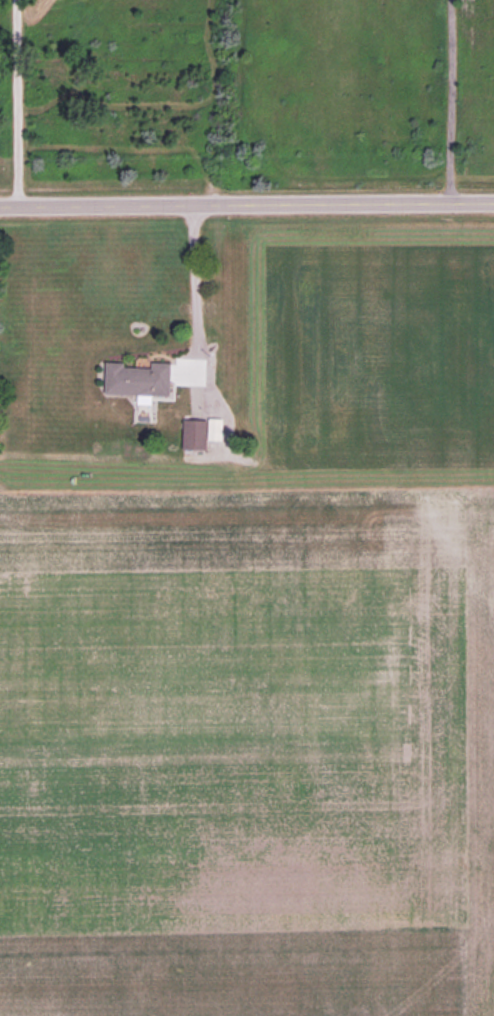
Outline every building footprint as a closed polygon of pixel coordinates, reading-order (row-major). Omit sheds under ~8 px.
[(170,396),(171,363),(151,362),(151,367),(124,366),(124,362),(106,362),(105,394),(138,395),(138,404),(151,404),(151,395),(170,396)] [(182,449),(207,449),(207,440),(221,440),(222,419),(183,418),(182,449)]
